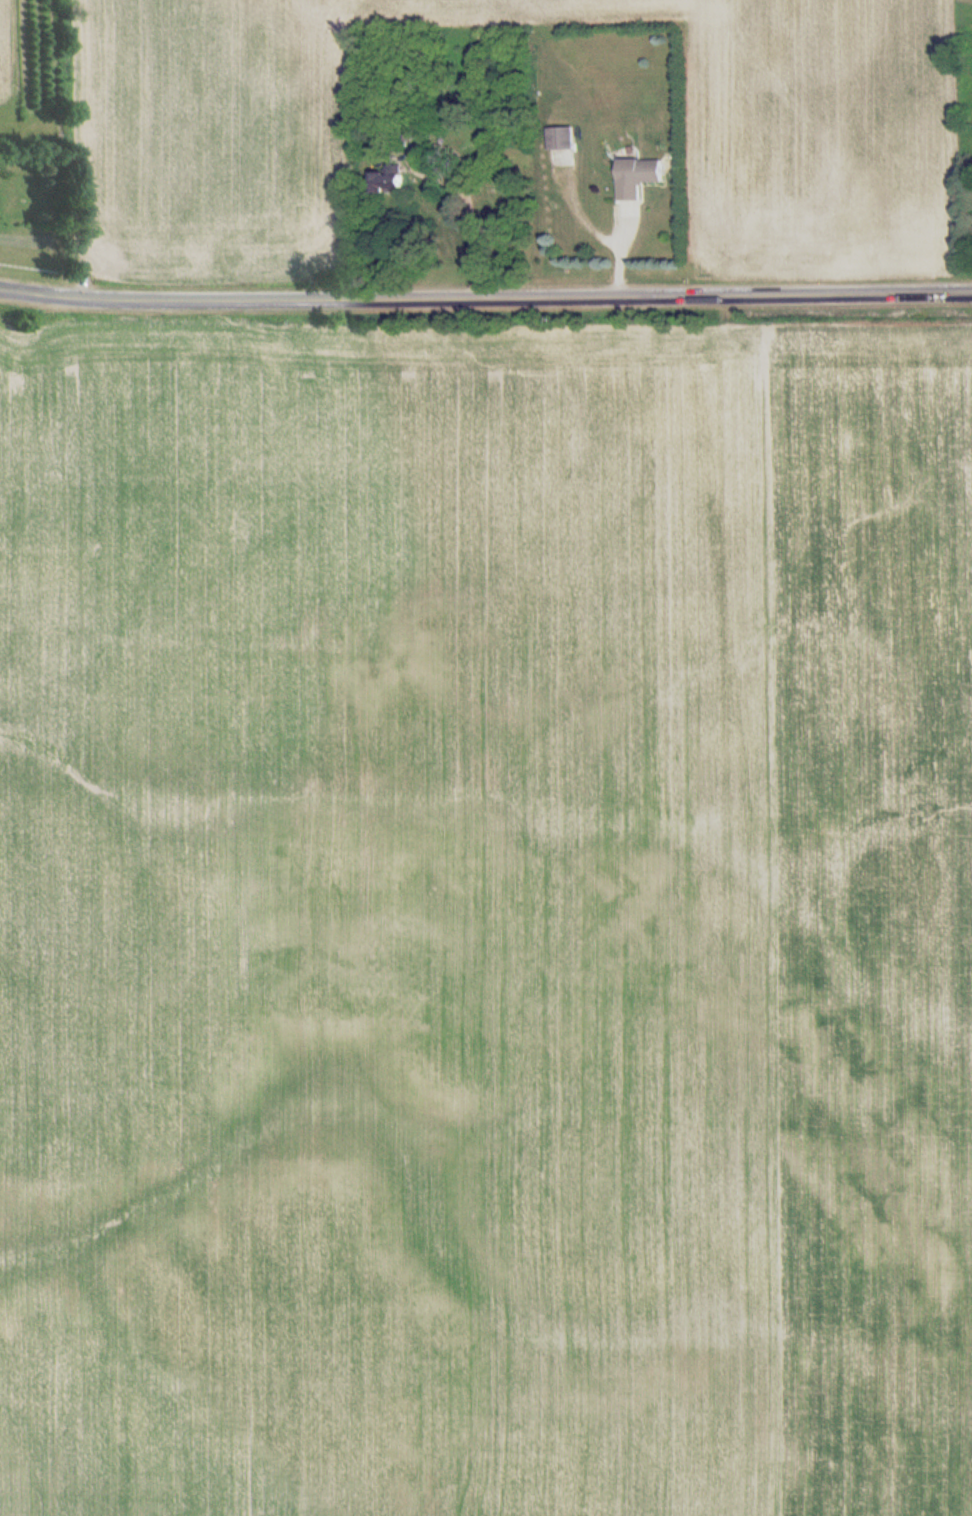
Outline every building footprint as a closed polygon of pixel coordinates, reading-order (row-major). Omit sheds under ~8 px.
[(547,127),(547,150),(572,150),(572,127),(547,127)] [(616,201),(640,201),(639,183),(660,183),(659,160),(616,160),(616,201)] [(373,193),(400,193),(400,165),(389,165),(389,171),(373,171),(373,193)]
